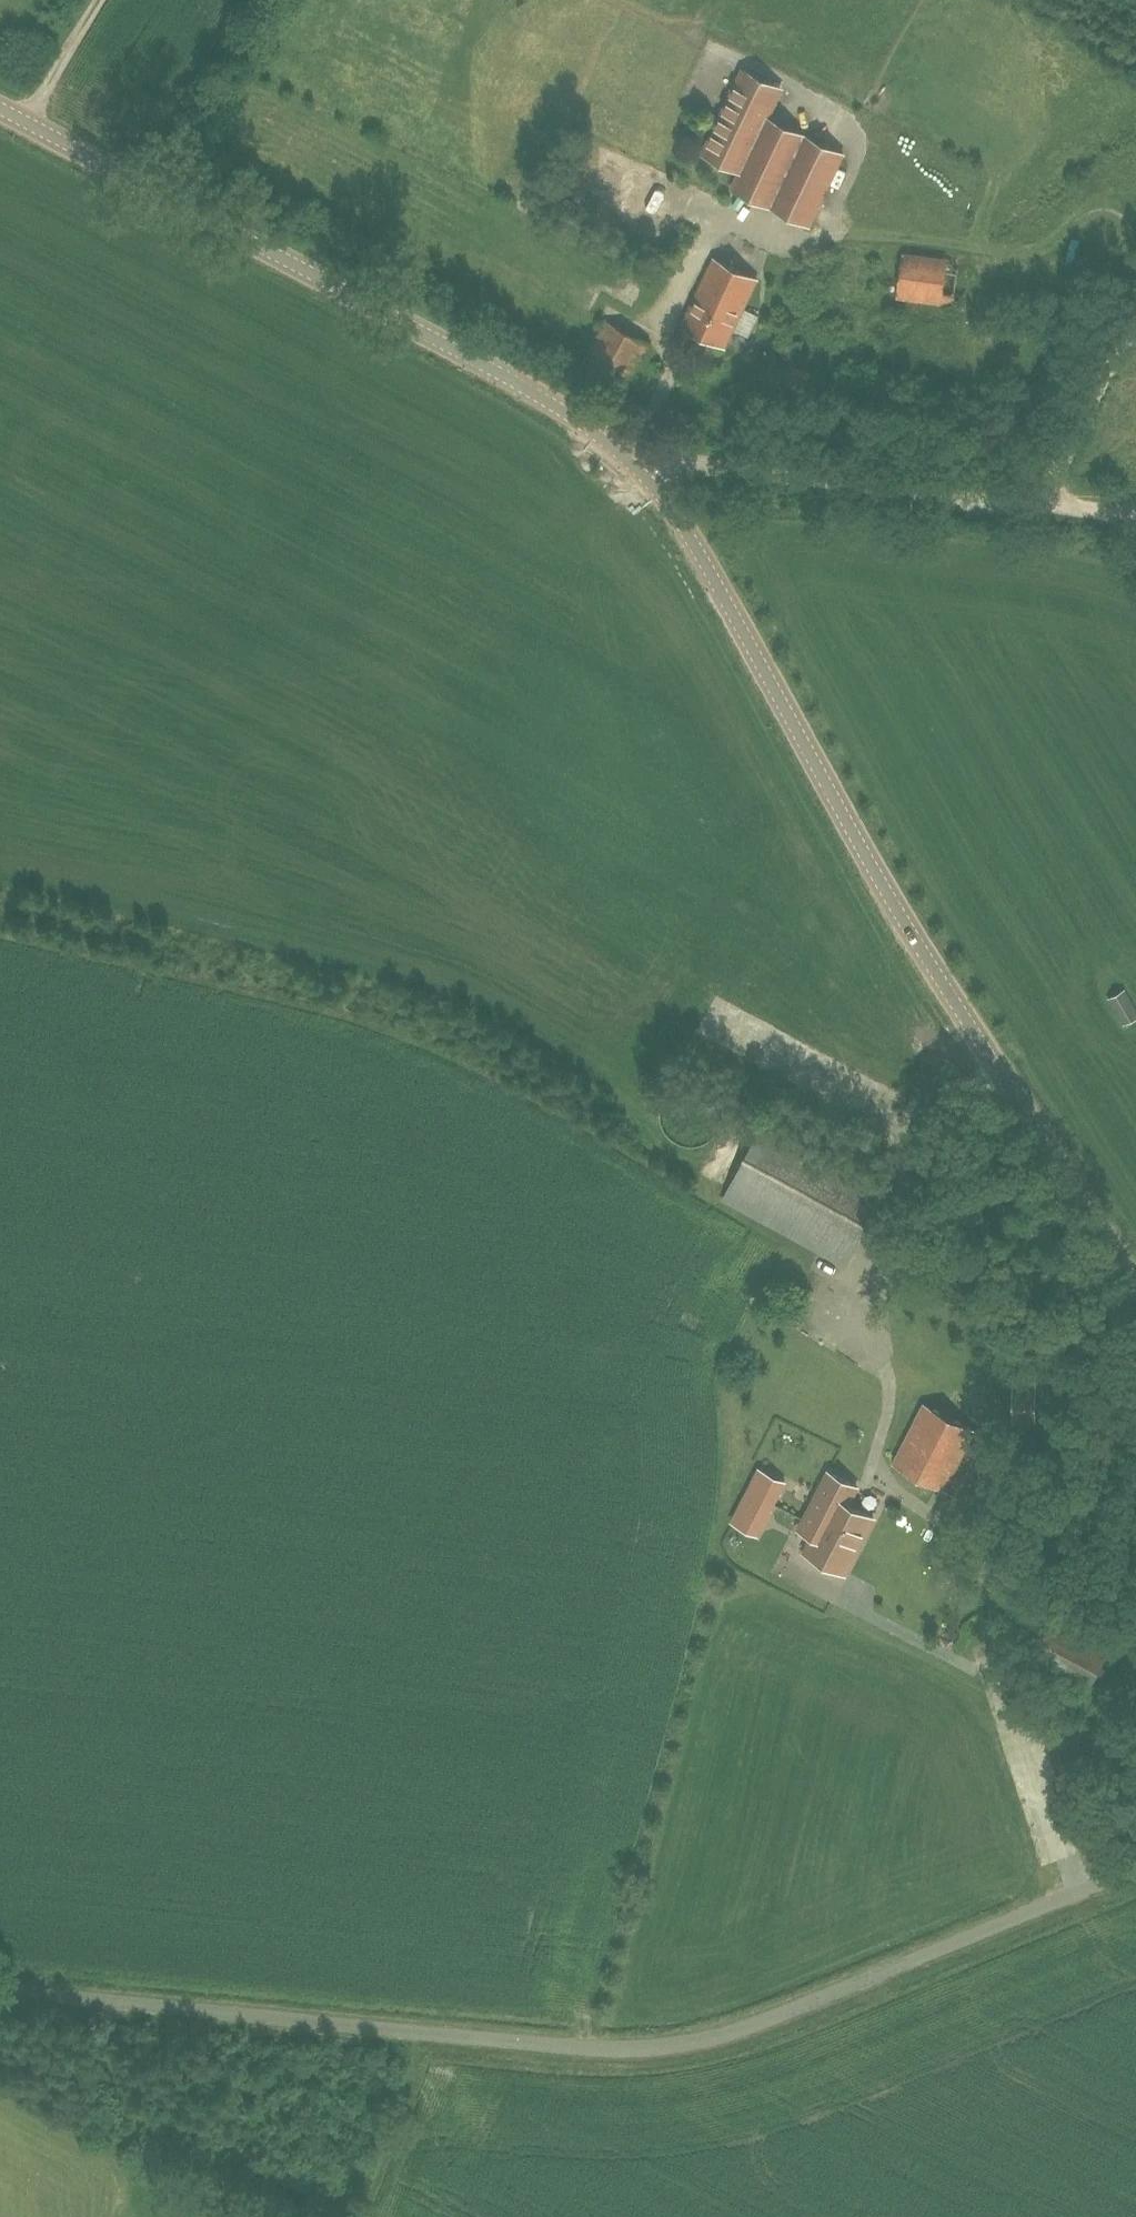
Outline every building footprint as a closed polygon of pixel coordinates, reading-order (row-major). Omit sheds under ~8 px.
[(781,88),(744,71),(705,154),(742,171),(768,118),(781,88)] [(900,298),(958,304),(962,257),(905,251),(900,298)] [(683,326),(725,346),(758,279),(715,259),(683,326)] [(625,390),(650,344),(607,320),(581,367),(625,390)] [(1135,1018),(1135,1003),(1128,987),(1109,996),(1123,1024),(1135,1018)] [(724,1198),(847,1264),(892,1182),(769,1115),(724,1198)] [(945,1489),(975,1430),(925,1404),(894,1463),(945,1489)] [(839,1570),(846,1573),(875,1518),(849,1504),(858,1486),(830,1472),(800,1530),(814,1537),(806,1553),(823,1562),(821,1566),(837,1575),(839,1570)] [(750,1484),(738,1505),(767,1520),(778,1499),(750,1484)]
